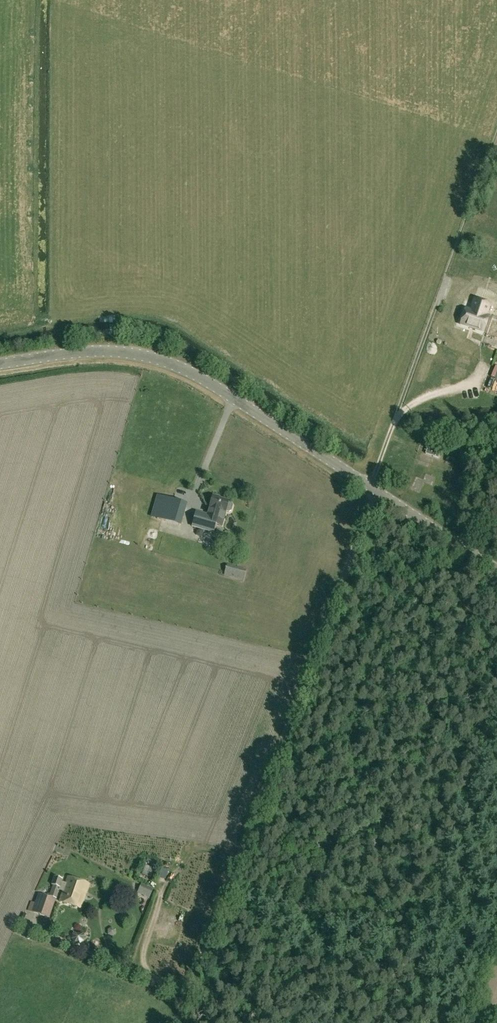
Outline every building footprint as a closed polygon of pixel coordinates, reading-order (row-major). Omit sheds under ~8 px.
[(466,309),(460,324),(484,333),(489,317),(486,316),(491,304),(475,299),(471,311),(466,309)] [(474,368),(470,378),(477,380),(481,370),(474,368)] [(425,454),(438,458),(440,453),(427,448),(425,454)] [(440,496),(442,488),(435,486),(434,490),(425,488),(421,502),(430,505),(433,494),(440,496)] [(222,527),(226,513),(229,514),(232,512),(234,506),(232,504),(229,503),(229,502),(219,499),(220,497),(212,495),(207,515),(197,512),(192,528),(214,534),(216,526),(222,527)] [(157,519),(167,521),(173,500),(163,498),(157,519)] [(186,504),(173,500),(167,521),(180,525),(186,504)] [(151,879),(155,869),(145,866),(142,876),(151,879)] [(89,884),(68,877),(66,883),(62,882),(63,880),(55,877),(52,885),(54,886),(51,896),(56,898),(59,890),(63,892),(60,901),(81,909),(89,884)] [(56,901),(46,897),(40,915),(50,918),(56,901)] [(76,933),(73,935),(72,940),(75,944),(80,944),(84,941),(85,936),(83,934),(76,933)]
